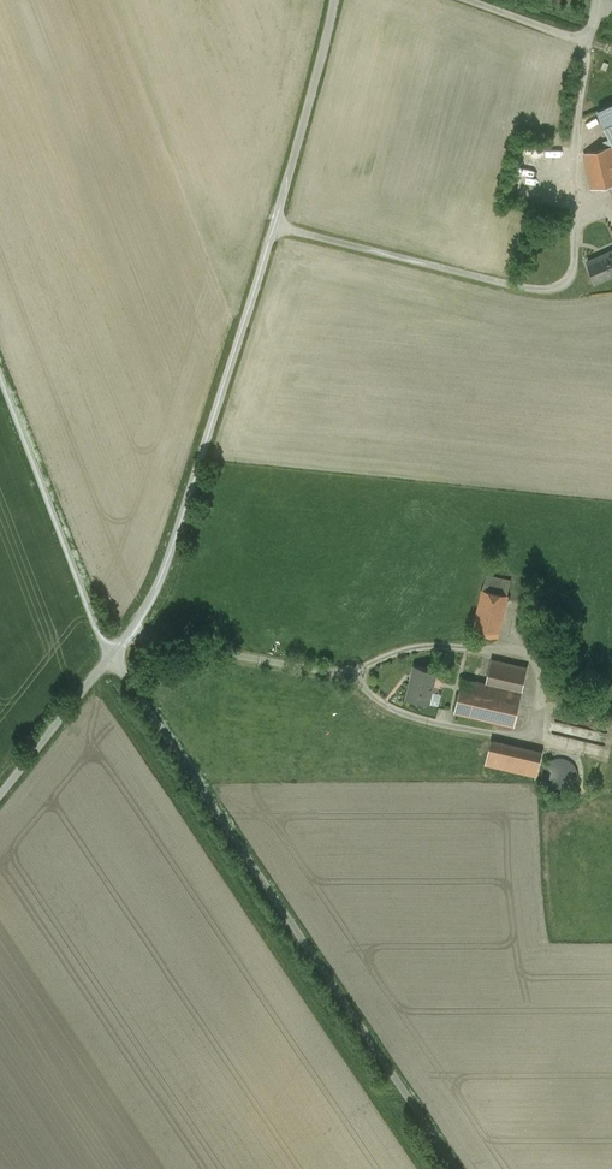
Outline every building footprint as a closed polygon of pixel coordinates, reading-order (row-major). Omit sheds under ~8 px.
[(598,110),(611,141),(611,104),(598,110)] [(584,153),(592,188),(611,184),(611,146),(584,153)] [(587,261),(596,282),(611,275),(611,250),(587,261)] [(511,580),(486,575),(473,630),(498,636),(507,594),(511,580)] [(527,667),(491,659),(486,683),(478,716),(514,725),(527,667)] [(436,670),(413,665),(406,698),(429,703),(436,670)] [(486,683),(462,677),(455,711),(478,716),(486,683)] [(580,681),(570,681),(570,691),(580,691),(580,681)] [(502,743),(491,740),(485,763),(496,766),(502,743)] [(532,749),(502,743),(496,766),(527,773),(532,749)] [(542,752),(532,749),(527,773),(537,775),(542,752)] [(562,757),(555,758),(549,761),(544,766),(542,773),(543,780),(547,785),(553,789),(560,791),(567,789),(573,785),(576,778),(577,771),(574,764),(569,759),(562,757)]
